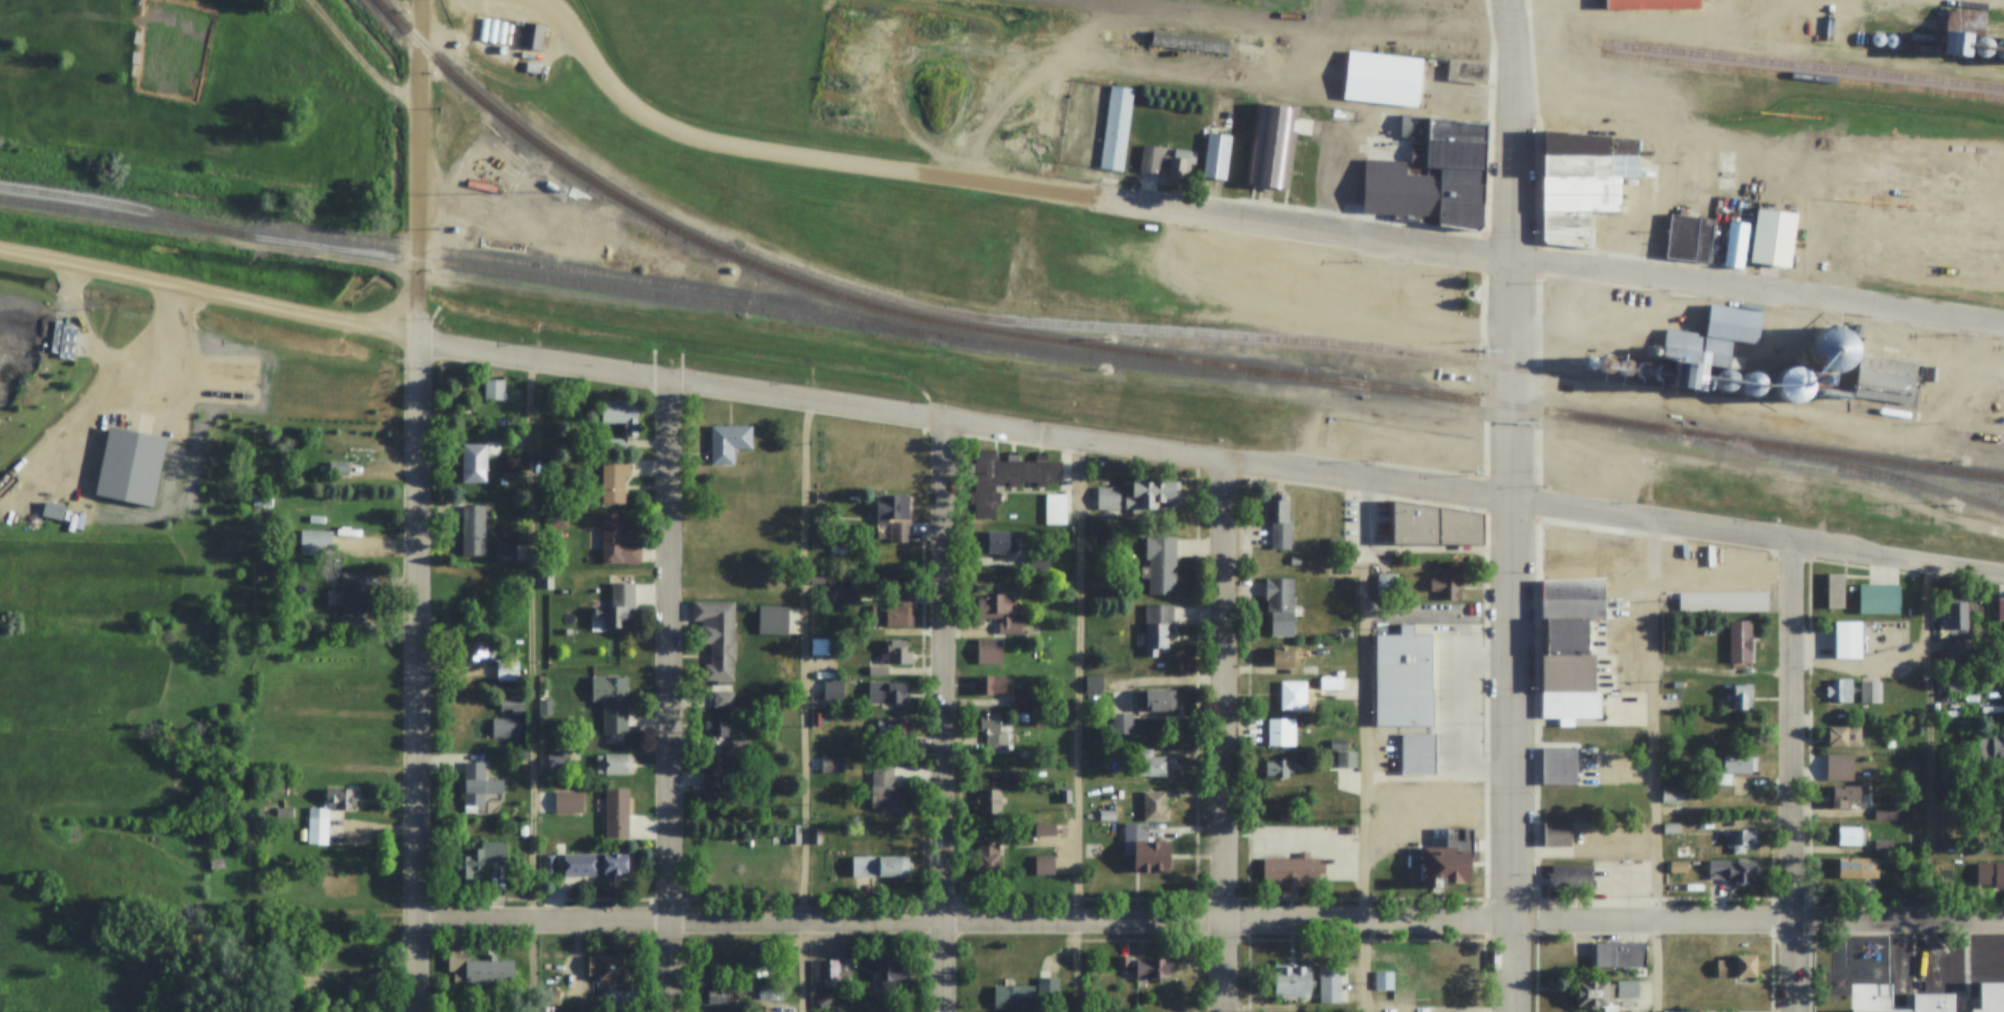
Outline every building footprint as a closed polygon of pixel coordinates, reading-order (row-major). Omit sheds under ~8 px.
[(1597,9),(1597,0),(1699,0),(1699,9),(1597,9)] [(524,23),(544,25),(542,49),(522,47),(524,23)] [(1944,31),(1971,33),(1968,56),(1942,53),(1944,31)] [(1876,45),(1880,44),(1882,40),(1881,35),(1877,33),(1872,34),(1870,39),(1872,43),(1876,45)] [(1152,34),(1229,43),(1228,54),(1151,45),(1152,34)] [(1889,47),(1894,45),(1896,41),(1894,37),(1890,34),(1886,36),(1884,40),(1885,45),(1889,47)] [(1982,56),(1989,53),(1993,46),(1990,39),(1983,35),(1976,38),(1972,45),(1975,52),(1982,56)] [(1999,40),(1995,47),(1998,56),(2003,59),(2003,38),(1999,40)] [(1238,43),(1260,46),(1259,55),(1237,52),(1238,43)] [(1349,50),(1423,58),(1417,107),(1343,99),(1349,50)] [(1423,58),(1417,107),(1482,115),(1487,66),(1423,58)] [(1111,86),(1133,89),(1123,172),(1100,169),(1111,86)] [(1255,102),(1298,107),(1289,186),(1246,182),(1255,102)] [(1402,114),(1427,117),(1425,139),(1399,136),(1402,114)] [(1483,140),(1428,140),(1428,116),(1483,122),(1483,140)] [(1543,154),(1637,154),(1637,139),(1543,131),(1543,154)] [(1208,132),(1231,135),(1225,179),(1203,177),(1208,132)] [(1447,168),(1483,168),(1483,140),(1428,140),(1428,143),(1411,143),(1411,168),(1447,168)] [(1188,158),(1185,181),(1168,179),(1169,167),(1160,166),(1159,173),(1140,171),(1143,145),(1162,148),(1161,155),(1188,158)] [(1612,174),(1543,174),(1543,154),(1637,154),(1637,174),(1612,174)] [(1483,181),(1447,182),(1447,168),(1483,168),(1483,181)] [(1544,193),(1620,193),(1620,183),(1612,183),(1612,174),(1543,174),(1544,193)] [(548,181),(558,187),(555,192),(544,186),(548,181)] [(1438,200),(1483,200),(1483,181),(1447,182),(1438,182),(1438,200)] [(1590,211),(1544,211),(1544,193),(1620,193),(1620,211),(1590,211)] [(1438,200),(1483,200),(1483,223),(1476,229),(1438,223),(1438,200)] [(1757,207),(1798,213),(1790,268),(1749,262),(1757,207)] [(1544,224),(1590,224),(1590,211),(1544,211),(1544,224)] [(1700,218),(1693,261),(1665,257),(1672,213),(1700,218)] [(1930,228),(1934,226),(1936,222),(1935,218),(1931,216),(1927,217),(1924,221),(1926,226),(1930,228)] [(1713,228),(1715,220),(1700,218),(1693,261),(1708,263),(1713,228)] [(1729,221),(1749,224),(1742,268),(1723,265),(1728,230),(1729,221)] [(1544,224),(1590,224),(1590,248),(1547,243),(1544,240),(1544,224)] [(1723,265),(1728,230),(1713,228),(1708,263),(1723,265)] [(1711,304),(1761,311),(1756,344),(1732,340),(1706,336),(1711,304)] [(1832,370),(1848,365),(1856,350),(1851,334),(1836,327),(1820,332),(1812,347),(1817,363),(1832,370)] [(1732,340),(1706,336),(1666,330),(1662,358),(1674,359),(1700,363),(1728,367),(1732,340)] [(1902,357),(1906,356),(1908,352),(1907,348),(1903,346),(1898,347),(1896,351),(1898,355),(1902,357)] [(1917,361),(1911,404),(1853,395),(1860,353),(1917,361)] [(1604,373),(1610,371),(1613,366),(1611,360),(1605,357),(1599,359),(1596,365),(1598,370),(1604,373)] [(1591,369),(1594,367),(1595,362),(1592,359),(1588,358),(1584,361),(1584,365),(1586,369),(1591,369)] [(1674,359),(1700,363),(1696,388),(1670,384),(1674,359)] [(1622,376),(1628,374),(1631,369),(1629,363),(1624,360),(1618,362),(1615,367),(1617,373),(1622,376)] [(1641,379),(1647,377),(1650,371),(1648,365),(1642,363),(1637,364),(1634,370),(1636,376),(1641,379)] [(1660,382),(1666,380),(1669,375),(1667,369),(1662,366),(1656,368),(1653,373),(1655,379),(1660,382)] [(1791,403),(1805,399),(1811,386),(1807,373),(1794,366),(1781,371),(1774,383),(1779,397),(1791,403)] [(1722,392),(1730,389),(1734,382),(1732,374),(1724,370),(1716,372),(1712,380),(1715,388),(1722,392)] [(1749,397),(1759,394),(1763,386),(1760,377),(1752,372),(1742,375),(1738,384),(1741,393),(1749,397)] [(484,379),(503,379),(503,399),(484,399),(484,379)] [(602,398),(638,398),(638,424),(602,424),(602,398)] [(462,405),(470,405),(470,414),(462,414),(462,405)] [(751,425),(751,448),(733,448),(733,463),(711,464),(711,426),(751,425)] [(487,483),(462,483),(462,444),(487,444),(487,483)] [(976,504),(969,504),(969,492),(976,492),(976,475),(969,475),(969,463),(976,463),(976,449),(996,449),(996,461),(1007,461),(1007,454),(1019,454),(1019,461),(1035,461),(1035,454),(1047,454),(1047,461),(1061,461),(1061,481),(1045,481),(1045,485),(1036,485),(1036,481),(1017,481),(1017,485),(1009,485),(1009,481),(1003,481),(1003,485),(996,485),(996,493),(1000,493),(1000,502),(996,502),(996,518),(976,518),(976,504)] [(630,475),(624,475),(624,503),(602,503),(602,457),(630,457),(630,475)] [(329,462),(349,463),(348,476),(329,476),(329,462)] [(1133,490),(1133,481),(1179,481),(1179,502),(1165,502),(1165,508),(1141,509),(1141,514),(1125,514),(1125,490),(1133,490)] [(1119,487),(1119,510),(1097,510),(1097,487),(1119,487)] [(271,506),(252,506),(252,494),(271,494),(271,506)] [(1045,494),(1066,494),(1066,525),(1045,525),(1045,494)] [(887,502),(887,495),(908,495),(908,543),(890,543),(890,522),(887,522),(887,514),(876,514),(876,502),(887,502)] [(1290,549),(1271,549),(1271,521),(1266,521),(1266,499),(1288,499),(1288,521),(1290,521),(1290,549)] [(1392,542),(1392,499),(1483,512),(1483,542),(1392,542)] [(484,556),(463,556),(462,506),(484,506),(484,556)] [(623,513),(623,528),(625,528),(625,534),(629,534),(629,542),(641,542),(641,563),(602,563),(602,513),(623,513)] [(826,516),(825,523),(814,522),(815,515),(826,516)] [(1543,581),(1605,580),(1644,580),(1644,537),(1542,521),(1543,581)] [(300,531),(332,531),(332,555),(300,555),(300,531)] [(982,538),(987,538),(987,531),(1014,532),(1014,548),(1009,548),(1009,554),(987,554),(987,548),(982,548),(982,538)] [(1175,536),(1175,594),(1149,594),(1149,560),(1146,560),(1146,536),(1175,536)] [(515,543),(516,564),(495,564),(495,543),(515,543)] [(1030,555),(1049,555),(1049,570),(1030,570),(1030,555)] [(1300,556),(1300,565),(1290,565),(1290,556),(1300,556)] [(1441,575),(1441,569),(1461,569),(1461,599),(1441,599),(1441,591),(1431,591),(1431,575),(1441,575)] [(1723,572),(1757,571),(1757,592),(1731,593),(1731,604),(1715,604),(1715,591),(1723,591),(1723,572)] [(1378,573),(1398,573),(1398,594),(1378,594),(1378,573)] [(366,574),(366,621),(343,621),(342,574),(366,574)] [(1844,574),(1844,609),(1827,609),(1827,574),(1844,574)] [(1293,637),(1272,637),(1272,616),(1268,616),(1268,599),(1266,599),(1266,578),(1293,577),(1293,637)] [(1605,598),(1543,598),(1543,581),(1605,580),(1605,598)] [(871,607),(892,607),(892,581),(912,581),(912,627),(872,627),(871,607)] [(630,627),(603,627),(603,618),(594,618),(594,606),(612,606),(612,583),(634,583),(634,609),(630,609),(630,627)] [(1860,585),(1900,585),(1900,614),(1860,614),(1860,585)] [(1010,595),(1010,624),(1022,624),(1022,635),(1000,635),(999,624),(1001,624),(1001,619),(977,619),(977,598),(988,598),(988,595),(1010,595)] [(1548,619),(1588,619),(1605,619),(1605,598),(1543,598),(1543,619),(1548,619)] [(1967,602),(1967,629),(1938,629),(1938,614),(1948,614),(1948,603),(1967,602)] [(733,603),(733,641),(735,641),(735,662),(733,662),(733,680),(706,680),(705,665),(711,665),(711,644),(702,644),(702,626),(704,626),(704,621),(693,621),(693,603),(733,603)] [(1172,605),(1172,639),(1167,639),(1167,647),(1156,647),(1156,657),(1146,657),(1146,605),(1172,605)] [(759,606),(788,607),(787,636),(759,635),(759,606)] [(1548,655),(1548,619),(1588,619),(1588,655),(1548,655)] [(1730,621),(1751,621),(1751,664),(1730,664),(1730,621)] [(1835,622),(1861,622),(1861,659),(1835,659),(1835,622)] [(1413,635),(1431,635),(1432,725),(1375,725),(1375,635),(1399,635),(1399,624),(1413,624),(1413,635)] [(1714,626),(1714,636),(1701,636),(1701,626),(1714,626)] [(1344,628),(1352,628),(1352,637),(1344,637),(1344,628)] [(831,639),(831,656),(811,656),(811,639),(831,639)] [(978,640),(1002,640),(1002,665),(978,665),(978,640)] [(906,641),(906,652),(912,652),(912,664),(879,664),(879,654),(882,654),(882,641),(906,641)] [(486,643),(486,654),(493,654),(493,662),(467,662),(467,643),(486,643)] [(1299,647),(1299,666),(1273,666),(1273,647),(1299,647)] [(518,661),(518,682),(497,682),(497,661),(518,661)] [(1318,665),(1318,675),(1303,675),(1303,666),(1318,665)] [(869,666),(887,666),(887,676),(869,676),(869,666)] [(627,677),(627,734),(603,734),(603,700),(592,700),(591,677),(627,677)] [(979,690),(975,690),(975,683),(979,682),(979,677),(1005,677),(1005,695),(979,695),(979,690)] [(1102,677),(1102,693),(1085,693),(1085,677),(1102,677)] [(1320,678),(1342,677),(1342,689),(1320,689),(1320,678)] [(1582,677),(1599,677),(1599,689),(1582,690),(1582,677)] [(1947,678),(1964,678),(1964,693),(1947,694),(1947,678)] [(1852,679),(1852,703),(1832,703),(1832,697),(1826,697),(1826,687),(1832,687),(1832,679),(1852,679)] [(843,681),(843,701),(824,701),(824,681),(843,681)] [(905,681),(905,703),(868,703),(868,681),(905,681)] [(1306,681),(1306,699),(1304,699),(1304,711),(1281,711),(1280,682),(1306,681)] [(1860,682),(1880,682),(1880,703),(1860,703),(1860,682)] [(1734,704),(1727,704),(1727,693),(1734,693),(1734,684),(1752,684),(1752,711),(1734,711),(1734,704)] [(1012,690),(1033,690),(1033,708),(1013,708),(1012,690)] [(1175,690),(1175,711),(1140,711),(1140,691),(1175,690)] [(1543,717),(1601,717),(1601,692),(1543,692),(1543,717)] [(733,693),(733,708),(714,708),(714,693),(733,693)] [(550,697),(550,705),(539,706),(539,697),(550,697)] [(523,698),(523,709),(500,710),(500,698),(523,698)] [(256,708),(256,718),(248,718),(248,708),(256,708)] [(821,712),(822,726),(812,726),(812,712),(821,712)] [(709,713),(729,713),(729,736),(709,736),(709,713)] [(1000,733),(1008,733),(1008,751),(987,751),(987,735),(975,735),(975,724),(981,724),(980,714),(999,713),(1000,733)] [(1132,714),(1132,736),(1112,736),(1112,714),(1132,714)] [(492,719),(520,719),(520,739),(492,739),(492,719)] [(1295,719),(1295,746),(1268,747),(1268,719),(1295,719)] [(876,720),(910,720),(910,736),(876,736),(876,720)] [(1828,744),(1824,744),(1824,738),(1828,737),(1828,728),(1860,727),(1860,747),(1829,747),(1828,744)] [(1543,748),(1579,748),(1579,731),(1543,731),(1543,748)] [(1435,734),(1435,775),(1401,775),(1401,734),(1435,734)] [(1977,736),(2003,735),(2003,761),(1978,762),(1977,736)] [(1345,740),(1345,749),(1331,749),(1331,740),(1345,740)] [(1885,741),(1893,740),(1894,747),(1886,748),(1885,741)] [(1543,748),(1579,748),(1579,785),(1543,786),(1543,748)] [(519,750),(527,750),(527,761),(519,761),(519,750)] [(722,750),(722,791),(702,791),(702,750),(722,750)] [(1152,750),(1152,757),(1169,757),(1169,777),(1138,777),(1138,750),(1152,750)] [(1337,752),(1356,751),(1356,767),(1337,767),(1337,752)] [(548,752),(570,752),(570,771),(548,772),(548,752)] [(605,754),(627,754),(627,756),(631,756),(631,774),(627,774),(627,775),(605,775),(605,774),(596,774),(596,756),(605,756),(605,754)] [(1757,759),(1756,772),(1750,772),(1750,775),(1732,774),(1731,787),(1712,786),(1713,772),(1722,772),(1723,755),(1751,757),(1750,759),(1757,759)] [(1294,763),(1294,773),(1288,773),(1288,778),(1263,778),(1263,760),(1288,759),(1288,763),(1294,763)] [(485,805),(476,805),(476,815),(465,815),(465,763),(485,763),(485,780),(502,780),(502,794),(485,794),(485,805)] [(893,766),(893,787),(905,787),(905,808),(871,808),(871,766),(893,766)] [(1004,772),(1020,772),(1020,784),(1004,784),(1004,772)] [(287,782),(287,791),(270,791),(270,783),(287,782)] [(350,810),(328,809),(328,802),(326,802),(326,790),(329,790),(329,785),(351,785),(350,793),(355,794),(355,806),(350,806),(350,810)] [(1867,786),(1867,794),(1858,794),(1858,803),(1849,803),(1849,809),(1833,809),(1833,799),(1827,799),(1827,786),(1867,786)] [(1683,787),(1683,803),(1662,803),(1662,787),(1683,787)] [(628,788),(628,838),(607,838),(606,788),(628,788)] [(979,799),(979,790),(1001,790),(1001,814),(979,814),(979,805),(976,805),(976,799),(979,799)] [(1060,791),(1070,791),(1071,804),(1061,804),(1060,791)] [(1144,792),(1166,792),(1166,810),(1168,810),(1169,822),(1144,822),(1144,792)] [(582,793),(582,813),(556,813),(556,793),(582,793)] [(1875,807),(1911,807),(1911,820),(1875,820),(1875,807)] [(292,808),(292,818),(275,818),(275,808),(292,808)] [(308,809),(329,810),(328,845),(307,845),(308,809)] [(1115,812),(1115,822),(1099,822),(1099,812),(1115,812)] [(1468,816),(1468,839),(1425,839),(1424,826),(1431,826),(1431,821),(1445,821),(1444,816),(1468,816)] [(1571,823),(1571,846),(1545,846),(1545,823),(1571,823)] [(1664,824),(1679,824),(1679,835),(1664,835),(1664,824)] [(800,825),(800,845),(789,845),(789,825),(800,825)] [(519,827),(527,827),(527,836),(519,836),(519,827)] [(1838,831),(1838,827),(1866,827),(1866,836),(1864,836),(1864,845),(1838,845),(1838,843),(1834,843),(1833,831),(1838,831)] [(821,830),(821,844),(812,844),(812,830),(821,830)] [(1745,855),(1732,855),(1732,850),(1726,850),(1725,831),(1758,830),(1758,850),(1745,850),(1745,855)] [(1035,831),(1055,831),(1055,844),(1035,844),(1035,831)] [(1875,841),(1892,840),(1892,854),(1875,854),(1875,841)] [(505,842),(506,861),(484,862),(484,849),(483,843),(505,842)] [(729,843),(729,858),(731,858),(731,878),(708,878),(708,858),(709,858),(709,843),(729,843)] [(1170,846),(1170,874),(1164,874),(1164,868),(1162,868),(1162,871),(1151,872),(1151,868),(1148,868),(1149,874),(1134,874),(1134,846),(1149,846),(1149,843),(1157,843),(1157,846),(1170,846)] [(1422,848),(1470,848),(1470,883),(1446,884),(1446,887),(1423,887),(1422,848)] [(484,862),(484,849),(468,850),(469,857),(456,858),(457,879),(471,879),(471,874),(485,874),(484,862)] [(1279,882),(1264,882),(1264,858),(1297,858),(1297,852),(1308,852),(1308,858),(1316,858),(1316,882),(1302,882),(1302,887),(1279,887),(1279,882)] [(627,854),(627,876),(563,876),(563,854),(627,854)] [(556,855),(556,874),(543,874),(543,855),(556,855)] [(852,858),(908,857),(908,877),(852,877),(852,858)] [(209,859),(224,859),(224,869),(209,869),(209,859)] [(1877,859),(1877,878),(1837,879),(1837,859),(1877,859)] [(1709,861),(1755,861),(1755,881),(1746,881),(1745,883),(1738,883),(1737,881),(1729,881),(1726,878),(1709,878),(1709,861)] [(1670,862),(1687,862),(1687,874),(1670,874),(1670,862)] [(1976,863),(2003,863),(2003,887),(1995,887),(1995,883),(1977,883),(1976,863)] [(1592,866),(1592,888),(1550,889),(1549,874),(1552,874),(1552,866),(1592,866)] [(1913,879),(1924,879),(1924,894),(1913,894),(1913,879)] [(1595,942),(1646,942),(1646,968),(1595,968),(1595,942)] [(469,962),(485,962),(485,955),(496,955),(496,962),(511,961),(512,984),(453,984),(453,972),(448,973),(448,952),(469,952),(469,962)] [(599,956),(627,956),(627,979),(595,979),(595,966),(599,966),(599,956)] [(1717,961),(1735,961),(1735,956),(1756,956),(1756,978),(1717,978),(1717,961)] [(1136,965),(1136,960),(1169,960),(1169,978),(1136,978),(1136,972),(1118,972),(1118,957),(1130,957),(1130,965),(1136,965)] [(820,960),(837,960),(837,979),(820,979),(820,960)] [(883,992),(883,980),(880,980),(880,960),(892,960),(892,966),(905,966),(906,980),(900,980),(900,992),(883,992)] [(1274,980),(1274,964),(1310,964),(1310,980),(1315,980),(1315,988),(1310,988),(1310,997),(1274,997),(1274,988),(1269,988),(1269,980),(1274,980)] [(1319,965),(1341,964),(1341,1003),(1319,1003),(1319,965)] [(1456,964),(1456,968),(1465,967),(1465,987),(1417,987),(1417,968),(1436,968),(1436,964),(1456,964)] [(1393,971),(1393,990),(1375,990),(1375,971),(1393,971)] [(1059,978),(1069,978),(1069,993),(1059,993),(1059,978)] [(1608,981),(1608,984),(1617,984),(1617,980),(1638,980),(1638,998),(1617,998),(1617,989),(1613,989),(1613,1001),(1608,1001),(1608,1007),(1576,1007),(1576,981),(1608,981)] [(1980,982),(2003,982),(2003,1011),(1972,1011),(1981,1010),(1980,982)] [(1034,987),(1034,1009),(994,1009),(994,987),(1034,987)] [(559,990),(559,1005),(541,1005),(541,990),(559,990)] [(731,990),(731,1004),(703,1004),(703,990),(731,990)] [(760,990),(777,990),(777,1000),(760,1000),(760,990)] [(825,993),(826,995),(829,992),(833,998),(830,1001),(831,1002),(821,1008),(816,1000),(825,993)] [(1954,993),(1955,1011),(1853,1011),(1914,1011),(1914,994),(1954,993)]
